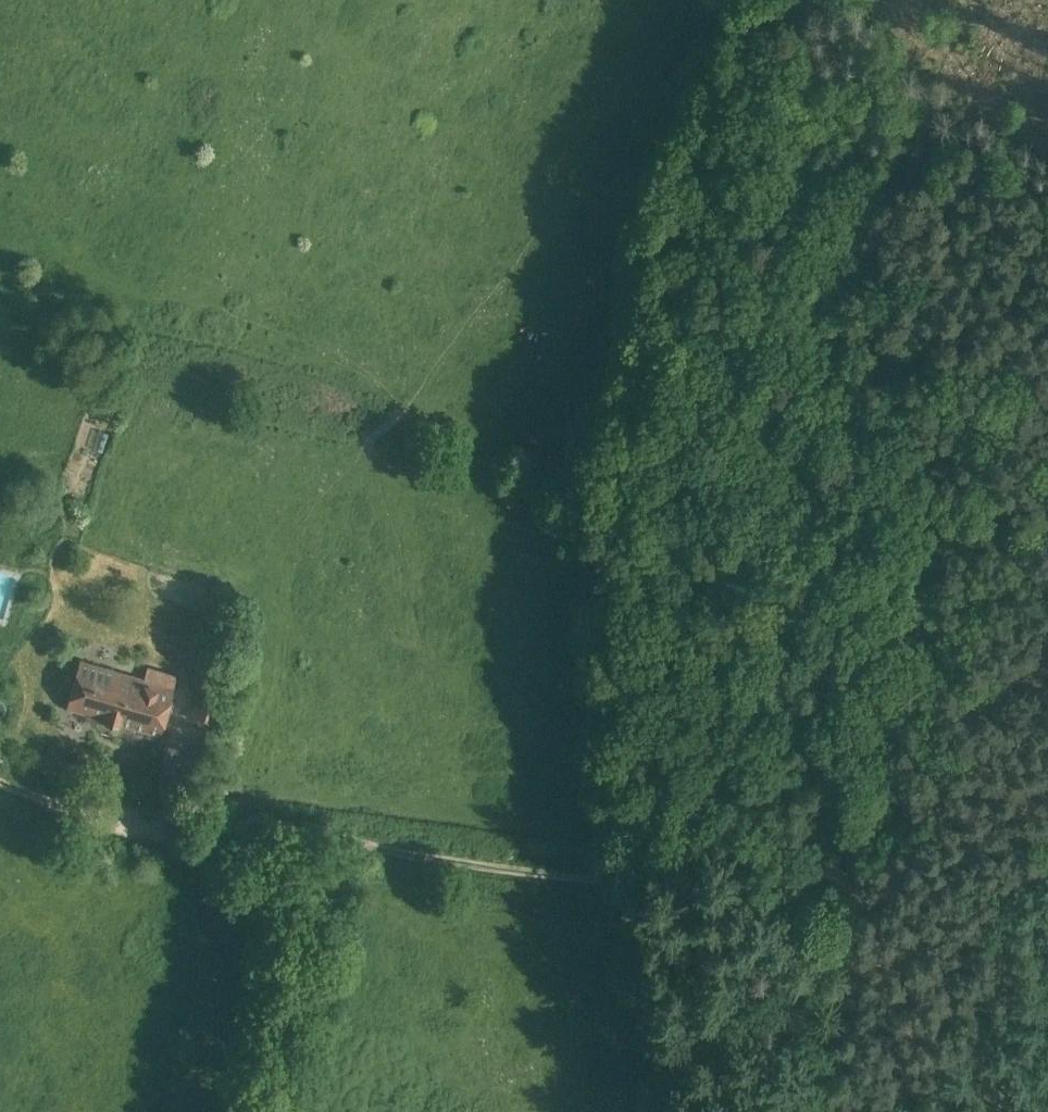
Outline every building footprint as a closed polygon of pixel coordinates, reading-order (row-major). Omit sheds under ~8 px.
[(192,676),(211,681),(221,644),(202,639),(192,676)] [(119,721),(160,733),(174,687),(80,661),(67,707),(105,718),(104,721),(118,725),(119,721)] [(217,723),(224,700),(201,692),(193,715),(217,723)]
